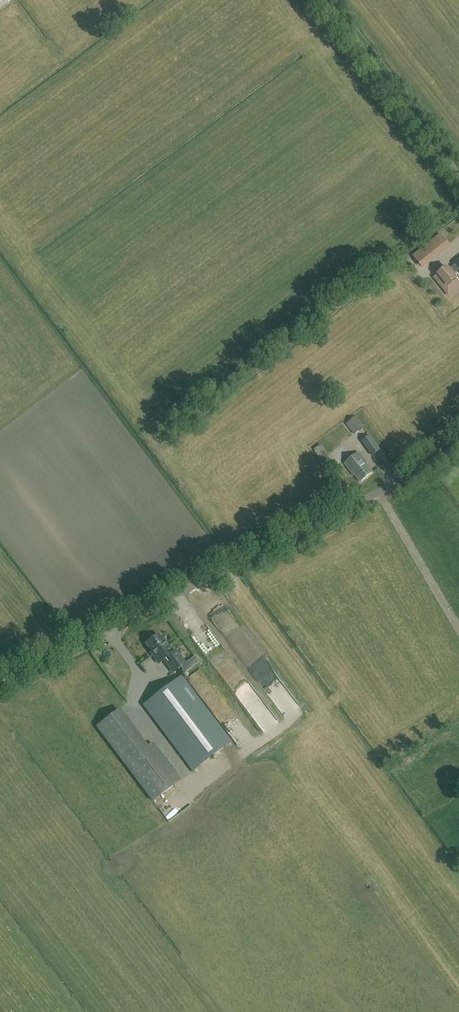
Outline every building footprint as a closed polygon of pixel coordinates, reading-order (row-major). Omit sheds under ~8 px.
[(449,245),(441,235),(432,242),(440,252),(449,245)] [(455,264),(456,265),(450,270),(447,267),(435,277),(445,289),(457,280),(453,274),(458,269),(458,260),(455,264)] [(354,434),(365,427),(356,416),(346,425),(354,434)] [(370,437),(362,442),(373,458),(380,452),(370,437)] [(360,482),(373,472),(367,465),(367,464),(358,453),(344,464),(353,475),(354,475),(360,482)] [(160,638),(157,635),(145,644),(154,655),(153,656),(158,664),(164,660),(168,665),(167,665),(173,673),(180,667),(185,673),(199,662),(195,656),(185,664),(175,651),(173,652),(161,637),(160,638)] [(219,653),(212,656),(215,663),(222,660),(219,653)] [(194,769),(232,740),(183,675),(145,704),(194,769)] [(126,762),(154,798),(181,777),(154,742),(126,762)]
